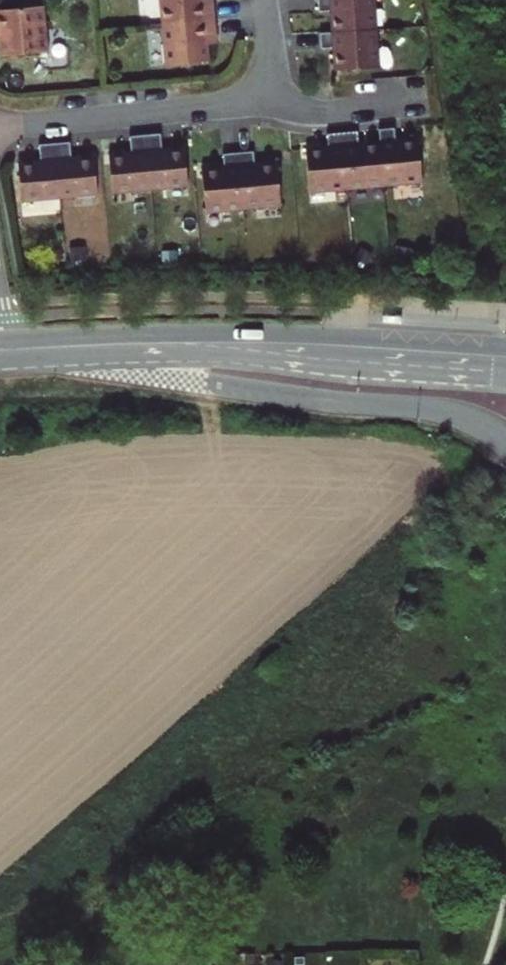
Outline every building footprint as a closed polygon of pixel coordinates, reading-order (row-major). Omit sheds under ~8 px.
[(161,24),(215,19),(214,4),(204,5),(204,0),(159,0),(161,24)] [(375,0),(318,0),(319,11),(331,11),(332,31),(377,29),(375,0)] [(0,10),(0,56),(48,51),(44,6),(0,10)] [(216,35),(215,19),(161,24),(165,65),(209,61),(208,43),(207,35),(216,35)] [(380,67),(377,29),(320,32),(321,49),(333,47),(334,70),(380,67)] [(217,43),(216,35),(207,35),(208,43),(217,43)] [(384,186),(422,182),(418,137),(396,139),(395,127),(379,129),(380,140),(384,186)] [(347,189),(384,186),(380,140),(359,143),(358,130),(342,132),(347,189)] [(310,192),(347,189),(342,132),(327,133),(328,145),(306,147),(310,192)] [(130,152),(108,154),(112,193),(188,186),(184,147),(162,149),(160,133),(129,136),(130,152)] [(59,198),(97,194),(93,155),(71,157),(70,141),(54,143),(59,198)] [(21,201),(59,198),(54,143),(39,144),(40,160),(18,162),(21,201)] [(223,165),(201,166),(205,211),(280,205),(280,195),(276,160),(254,161),(253,150),(222,152),(223,165)]
